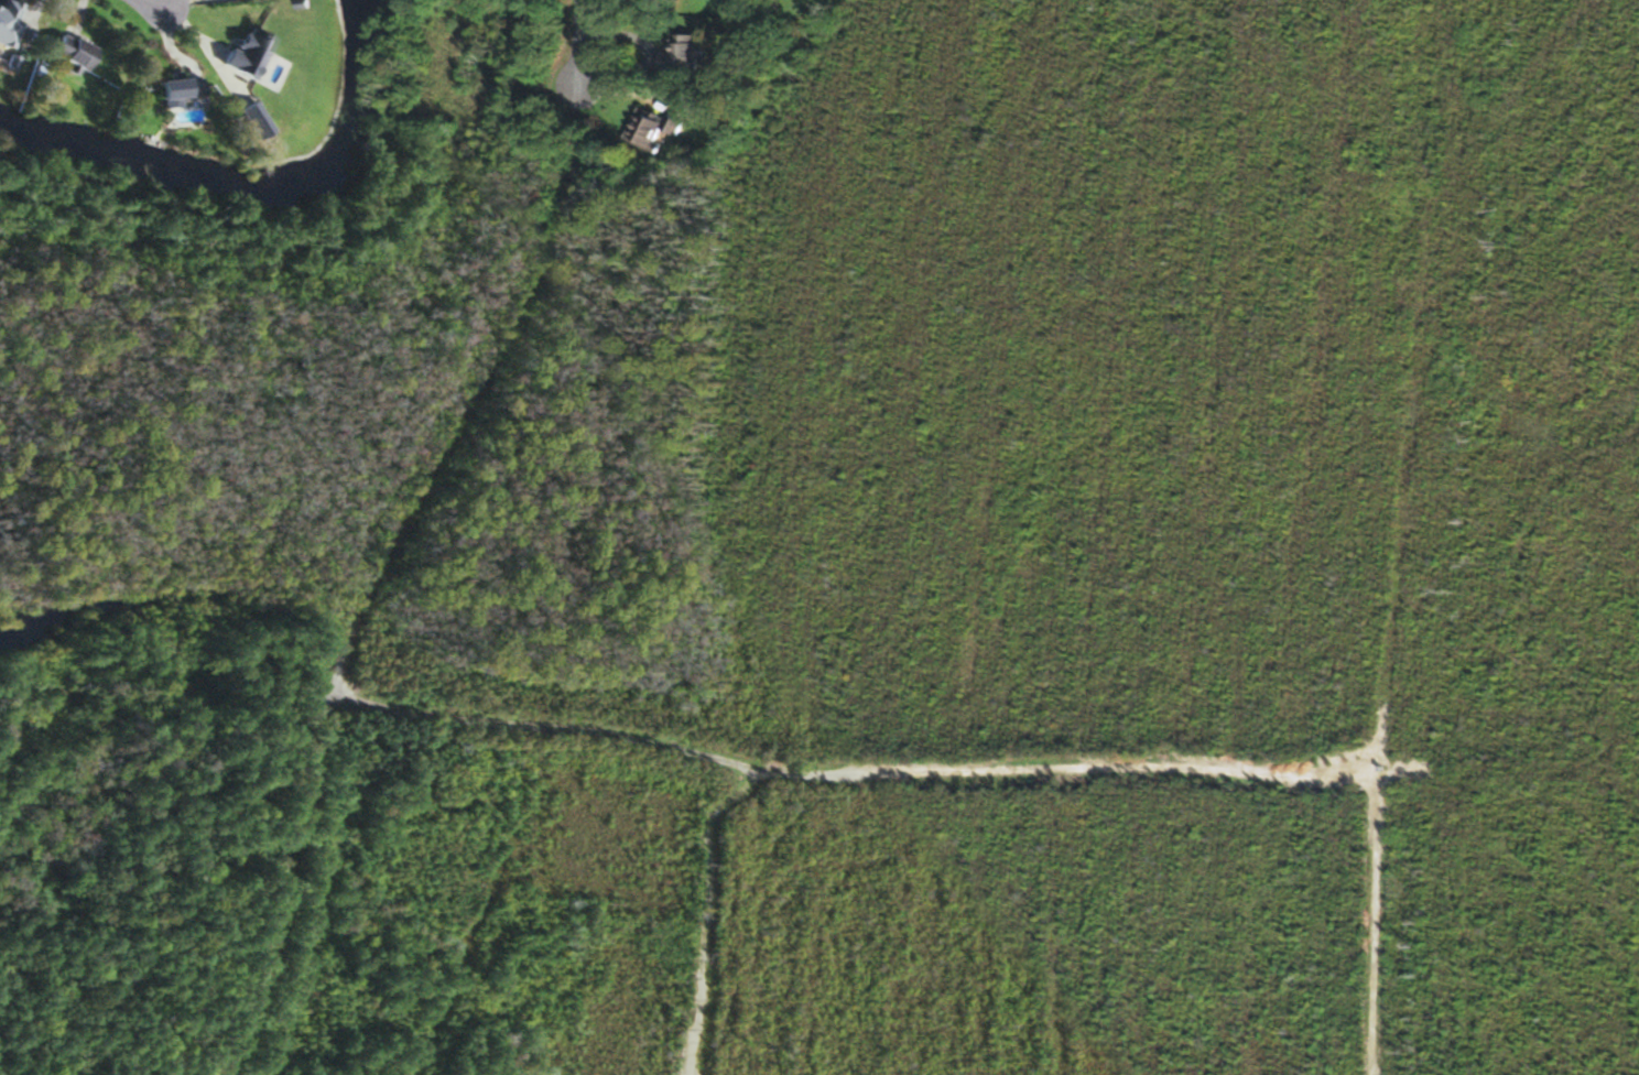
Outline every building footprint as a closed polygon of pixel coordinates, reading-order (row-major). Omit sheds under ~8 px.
[(7,49),(16,23),(12,21),(18,4),(5,0),(0,0),(0,46),(7,49)] [(45,50),(78,73),(93,52),(60,29),(45,50)] [(657,68),(696,69),(696,57),(702,57),(702,42),(695,42),(695,34),(668,33),(668,52),(658,51),(657,68)] [(199,77),(153,79),(153,98),(200,96),(199,77)] [(636,104),(623,140),(654,151),(662,130),(676,135),(681,121),(636,104)]
